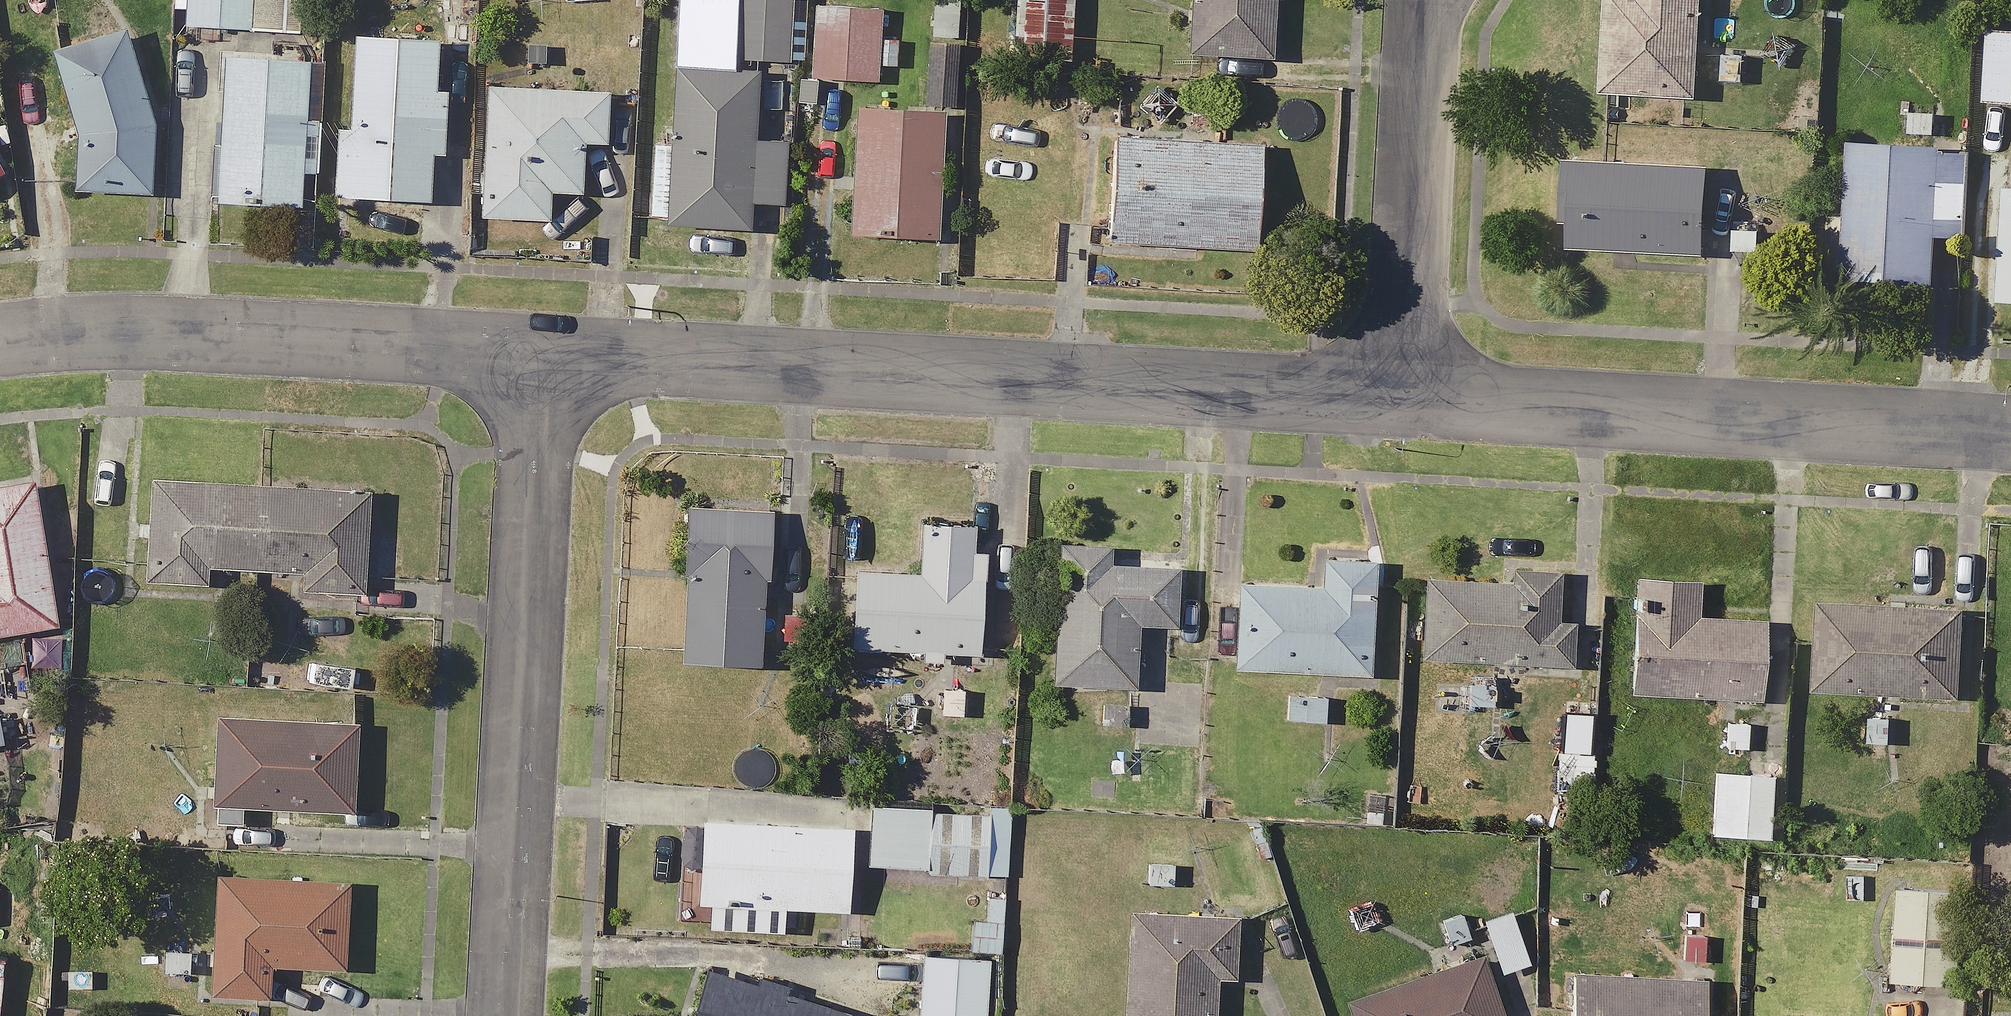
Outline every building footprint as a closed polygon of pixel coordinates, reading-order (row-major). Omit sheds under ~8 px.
[(168,3),(183,4),(183,23),(289,27),(290,0),(168,0),(168,3)] [(729,53),(783,55),(785,0),(731,0),(729,53)] [(881,67),(883,44),(869,44),(870,22),(885,23),(886,1),(871,0),(808,0),(805,72),(867,75),(868,66),(881,67)] [(922,33),(948,35),(951,0),(925,0),(922,33)] [(1003,51),(1061,54),(1065,0),(1006,0),(1003,51)] [(1180,49),(1262,52),(1265,0),(1183,0),(1180,49)] [(1593,85),(1686,91),(1691,0),(1598,0),(1593,85)] [(144,92),(123,22),(49,43),(64,96),(63,186),(143,187),(144,92)] [(1977,22),(1973,97),(2010,100),(2010,24),(1977,22)] [(430,33),(347,29),(342,123),(331,123),(327,191),(421,196),(424,150),(436,150),(439,87),(428,86),(430,33)] [(299,116),(301,51),(217,47),(211,197),(293,200),(294,169),(310,169),(312,116),(299,116)] [(745,140),(748,68),(667,64),(664,136),(645,135),(642,217),(740,221),(742,195),(774,196),(777,141),(745,140)] [(600,88),(477,81),(469,211),(540,215),(541,186),(572,188),(575,137),(597,138),(600,88)] [(935,105),(846,101),(840,226),(929,230),(935,105)] [(1252,138),(1105,130),(1099,236),(1246,243),(1252,138)] [(1961,142),(1838,135),(1833,207),(1814,206),(1810,270),(1922,276),(1925,229),(1956,231),(1961,142)] [(1698,160),(1558,152),(1553,240),(1693,248),(1698,160)] [(1991,179),(1986,293),(2010,294),(2010,179),(1991,179)] [(363,484),(140,471),(134,575),(199,579),(200,561),(297,566),(296,585),(357,589),(363,484)] [(25,475),(0,479),(0,627),(48,619),(25,475)] [(762,509),(681,504),(678,566),(683,566),(678,655),(753,660),(762,509)] [(978,520),(914,516),(910,567),(846,563),(841,642),(970,649),(978,520)] [(1170,553),(1051,545),(1042,677),(1125,682),(1130,618),(1166,621),(1170,553)] [(1366,554),(1312,552),(1311,581),(1230,577),(1226,662),(1361,669),(1366,554)] [(1690,573),(1628,568),(1619,687),(1750,696),(1756,614),(1688,609),(1690,573)] [(1548,615),(1549,575),(1415,569),(1412,653),(1562,659),(1564,616),(1548,615)] [(1955,604),(1811,594),(1805,683),(1949,692),(1955,604)] [(1318,686),(1283,683),(1281,717),(1316,720),(1318,686)] [(349,722),(211,714),(205,817),(233,818),(235,800),(344,806),(349,722)] [(1771,771),(1708,766),(1702,829),(1765,834),(1771,771)] [(999,872),(1003,809),(924,804),(924,798),(865,794),(861,864),(999,872)] [(844,826),(694,817),(689,898),(840,906),(844,826)] [(339,877),(204,874),(202,988),(261,989),(261,959),(337,961),(339,877)] [(1120,886),(1114,1015),(1206,1015),(1208,973),(1227,973),(1230,909),(1136,905),(1137,886),(1120,886)] [(1962,891),(1895,886),(1888,974),(1955,980),(1962,891)] [(1522,962),(1505,905),(1475,915),(1492,971),(1522,962)] [(916,952),(913,1015),(977,1015),(980,954),(916,952)] [(1476,952),(1341,995),(1348,1015),(1497,1015),(1476,952)] [(701,964),(685,1015),(838,1015),(841,1007),(701,964)] [(1563,967),(1560,1015),(1693,1015),(1696,975),(1563,967)]
